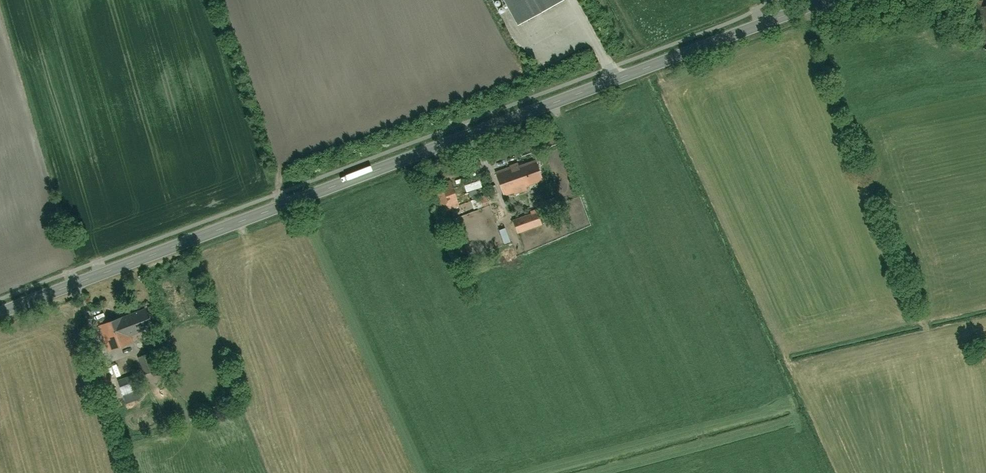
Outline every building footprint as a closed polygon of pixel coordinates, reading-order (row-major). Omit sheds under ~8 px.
[(514,27),(562,0),(500,0),(514,27)] [(984,52),(985,52),(985,6),(975,8),(984,52)] [(497,175),(503,196),(541,184),(535,164),(497,175)] [(449,173),(429,181),(441,212),(461,204),(449,173)] [(470,200),(473,210),(497,202),(493,192),(470,200)] [(511,222),(516,235),(540,226),(536,214),(511,222)] [(97,326),(105,352),(126,345),(125,339),(148,332),(143,314),(119,321),(119,319),(97,326)] [(116,385),(123,405),(141,399),(134,378),(116,385)]
